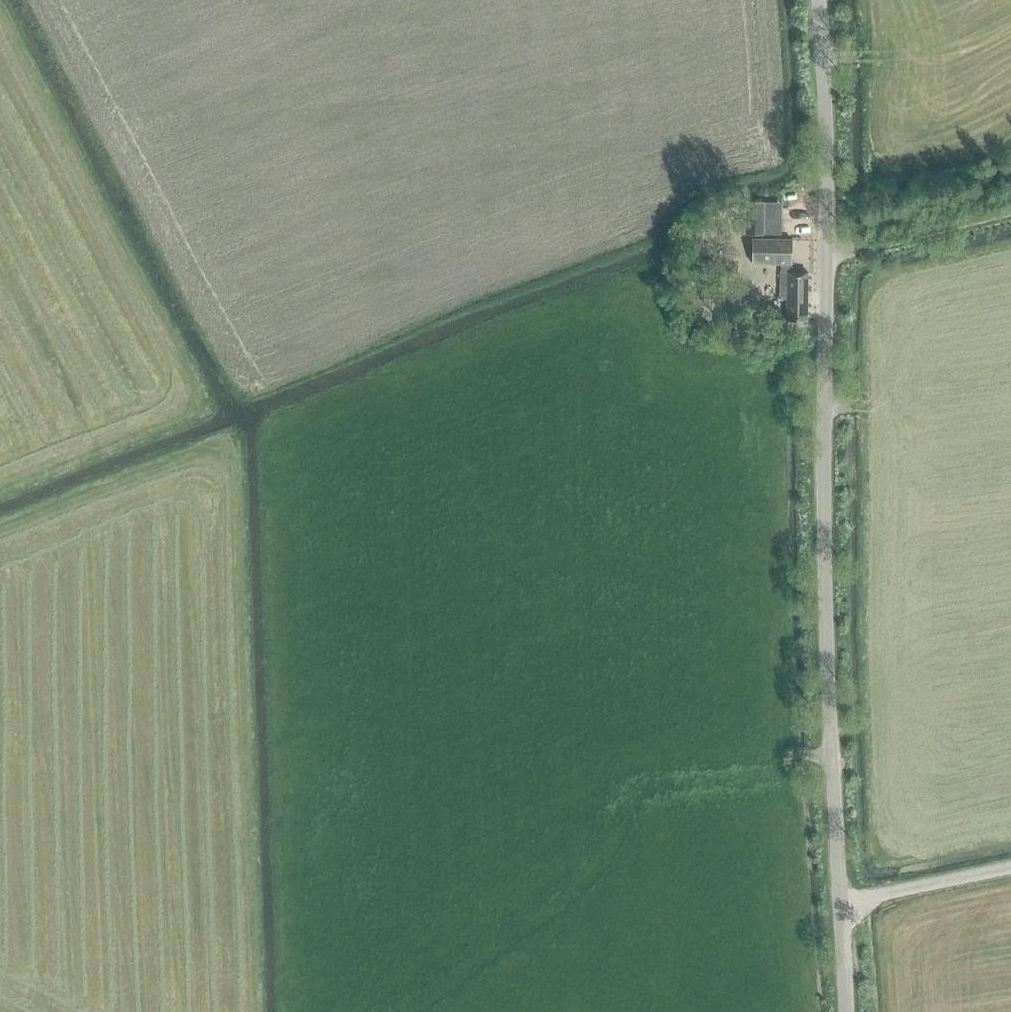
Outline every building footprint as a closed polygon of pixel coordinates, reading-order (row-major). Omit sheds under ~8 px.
[(763,234),(763,202),(744,202),(744,234),(763,234)] [(787,321),(806,322),(807,273),(791,273),(792,241),(752,240),(752,264),(781,265),(780,298),(788,298),(787,321)]
